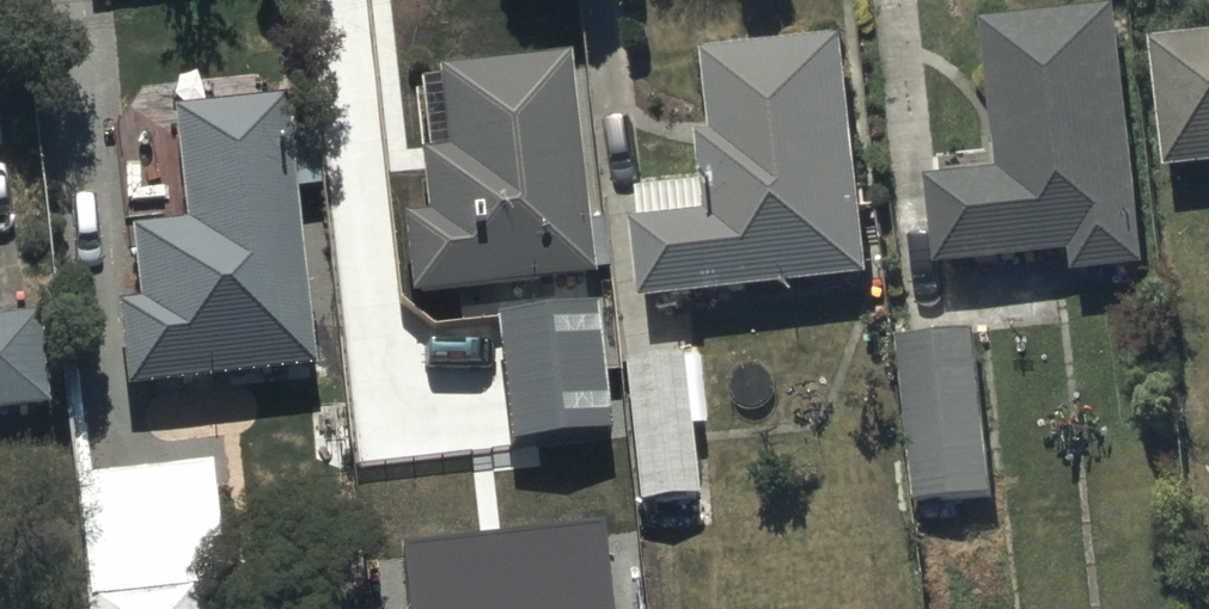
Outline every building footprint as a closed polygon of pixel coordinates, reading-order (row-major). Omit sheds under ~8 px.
[(1144,265),(1114,6),(979,22),(997,169),(923,177),(934,265),(1068,250),(1071,274),(1144,265)] [(1208,163),(1208,33),(1149,40),(1164,168),(1208,163)] [(706,214),(632,221),(640,299),(867,277),(844,37),(703,50),(711,131),(698,132),(706,214)] [(588,278),(566,58),(436,71),(437,81),(418,83),(425,153),(417,153),(423,216),(400,218),(408,297),(588,278)] [(288,105),(171,115),(180,227),(127,232),(133,304),(112,306),(119,390),(310,374),(288,105)] [(597,300),(500,310),(513,434),(610,424),(597,300)] [(42,409),(35,317),(0,320),(0,413),(42,409)] [(987,493),(971,329),(893,336),(910,501),(987,493)] [(690,355),(621,362),(635,504),(704,497),(690,355)] [(82,592),(83,608),(201,608),(201,605),(225,602),(213,486),(157,493),(160,527),(95,534),(100,590),(82,592)] [(406,542),(413,608),(616,608),(607,520),(406,542)]
